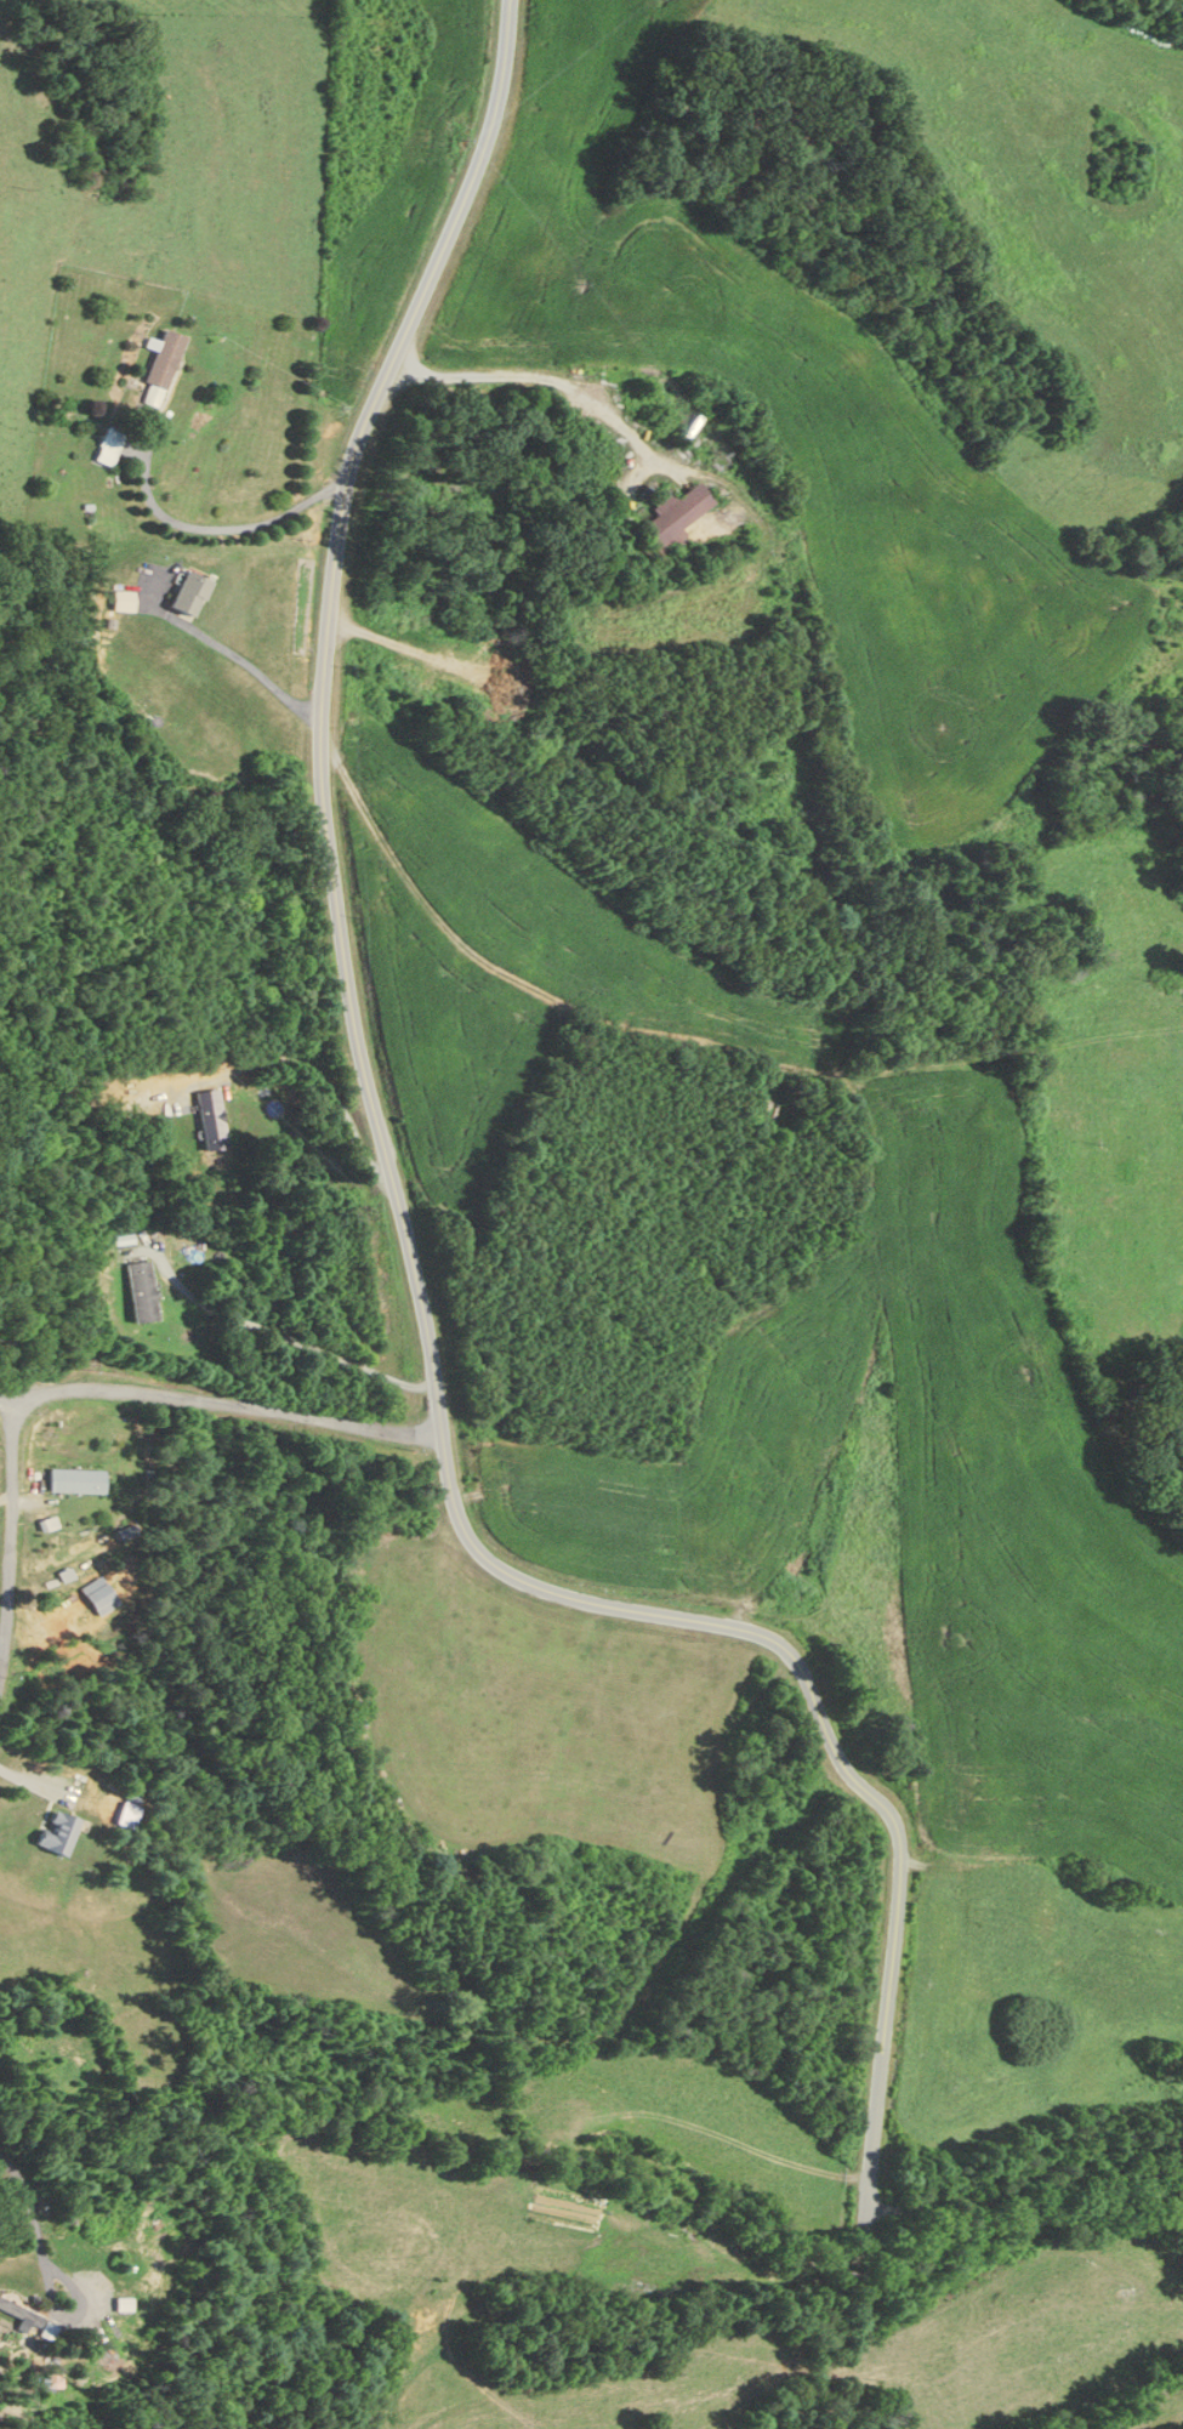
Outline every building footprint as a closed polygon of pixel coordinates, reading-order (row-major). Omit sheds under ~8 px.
[(156,351),(140,403),(162,410),(185,335),(165,329),(161,342),(150,339),(147,348),(156,351)] [(94,461),(111,467),(124,433),(108,427),(94,461)] [(641,529),(664,557),(688,537),(682,530),(714,502),(697,482),(677,499),(669,489),(651,504),(659,514),(641,529)] [(212,582),(188,569),(168,606),(193,619),(212,582)] [(133,592),(114,592),(114,611),(133,611),(133,592)] [(202,1153),(225,1152),(222,1092),(199,1093),(202,1153)] [(134,1325),(158,1323),(152,1263),(128,1265),(134,1325)] [(106,1491),(106,1467),(50,1467),(50,1491),(106,1491)] [(65,1856),(82,1820),(54,1806),(37,1842),(65,1856)] [(42,2316),(0,2295),(0,2309),(36,2327),(42,2316)]
